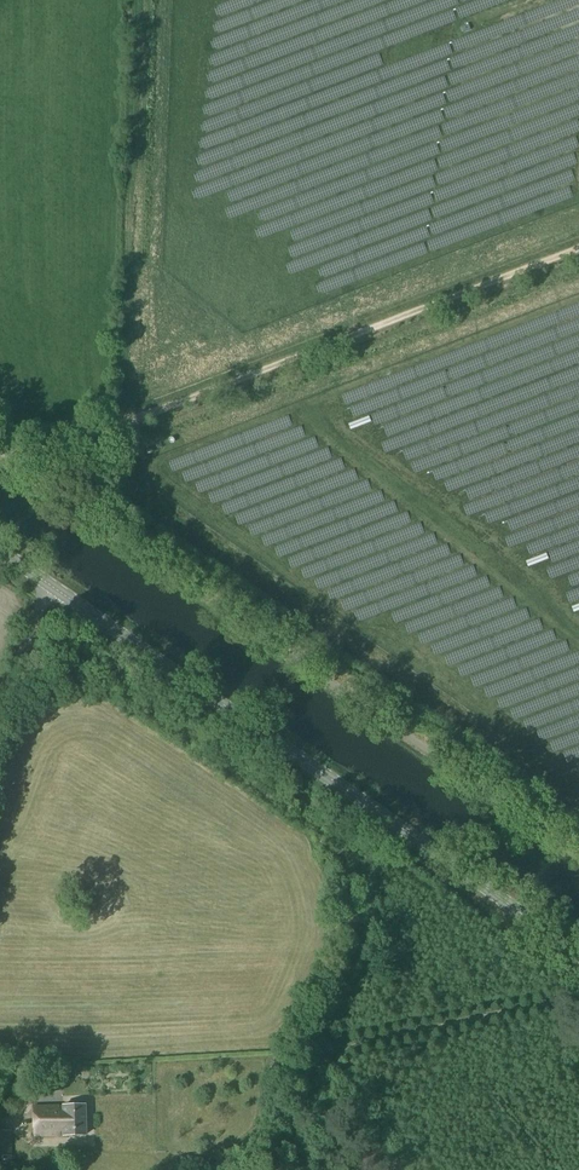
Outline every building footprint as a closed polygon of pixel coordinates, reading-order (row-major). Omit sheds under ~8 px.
[(41,1079),(41,1092),(62,1092),(62,1079),(41,1079)] [(59,1106),(59,1135),(85,1135),(84,1105),(59,1106)] [(59,1135),(59,1106),(32,1107),(33,1136),(59,1135)] [(11,1156),(11,1131),(0,1131),(0,1156),(11,1156)]
